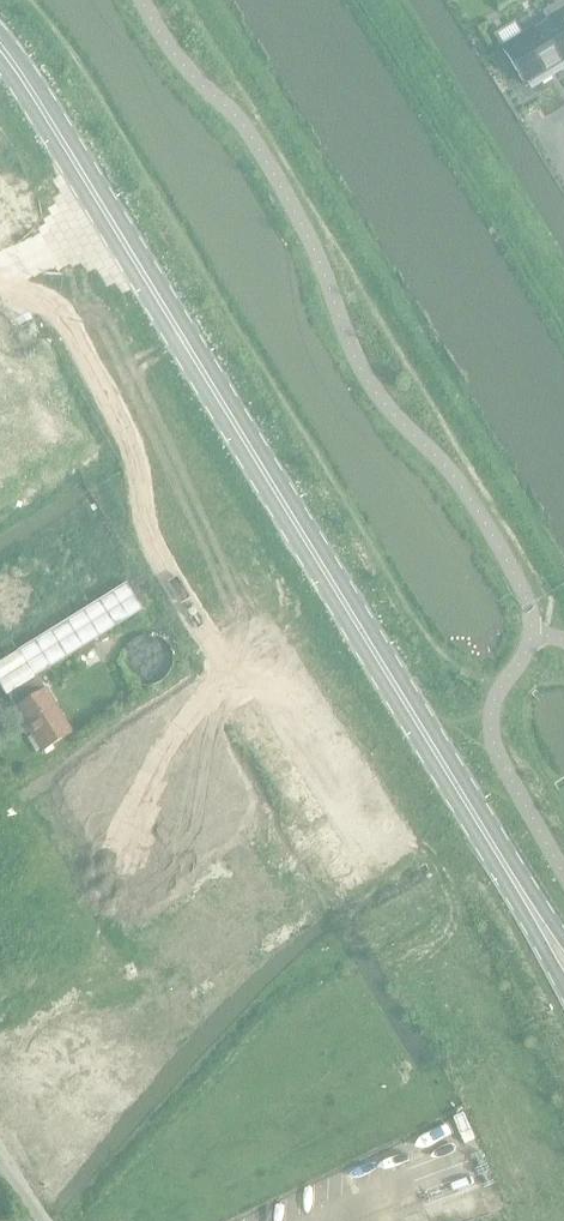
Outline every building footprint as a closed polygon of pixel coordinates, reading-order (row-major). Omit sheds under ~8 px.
[(542,11),(548,20),(502,48),(524,85),(527,83),(529,87),(550,75),(547,71),(563,61),(563,0),(560,0),(542,11)]
